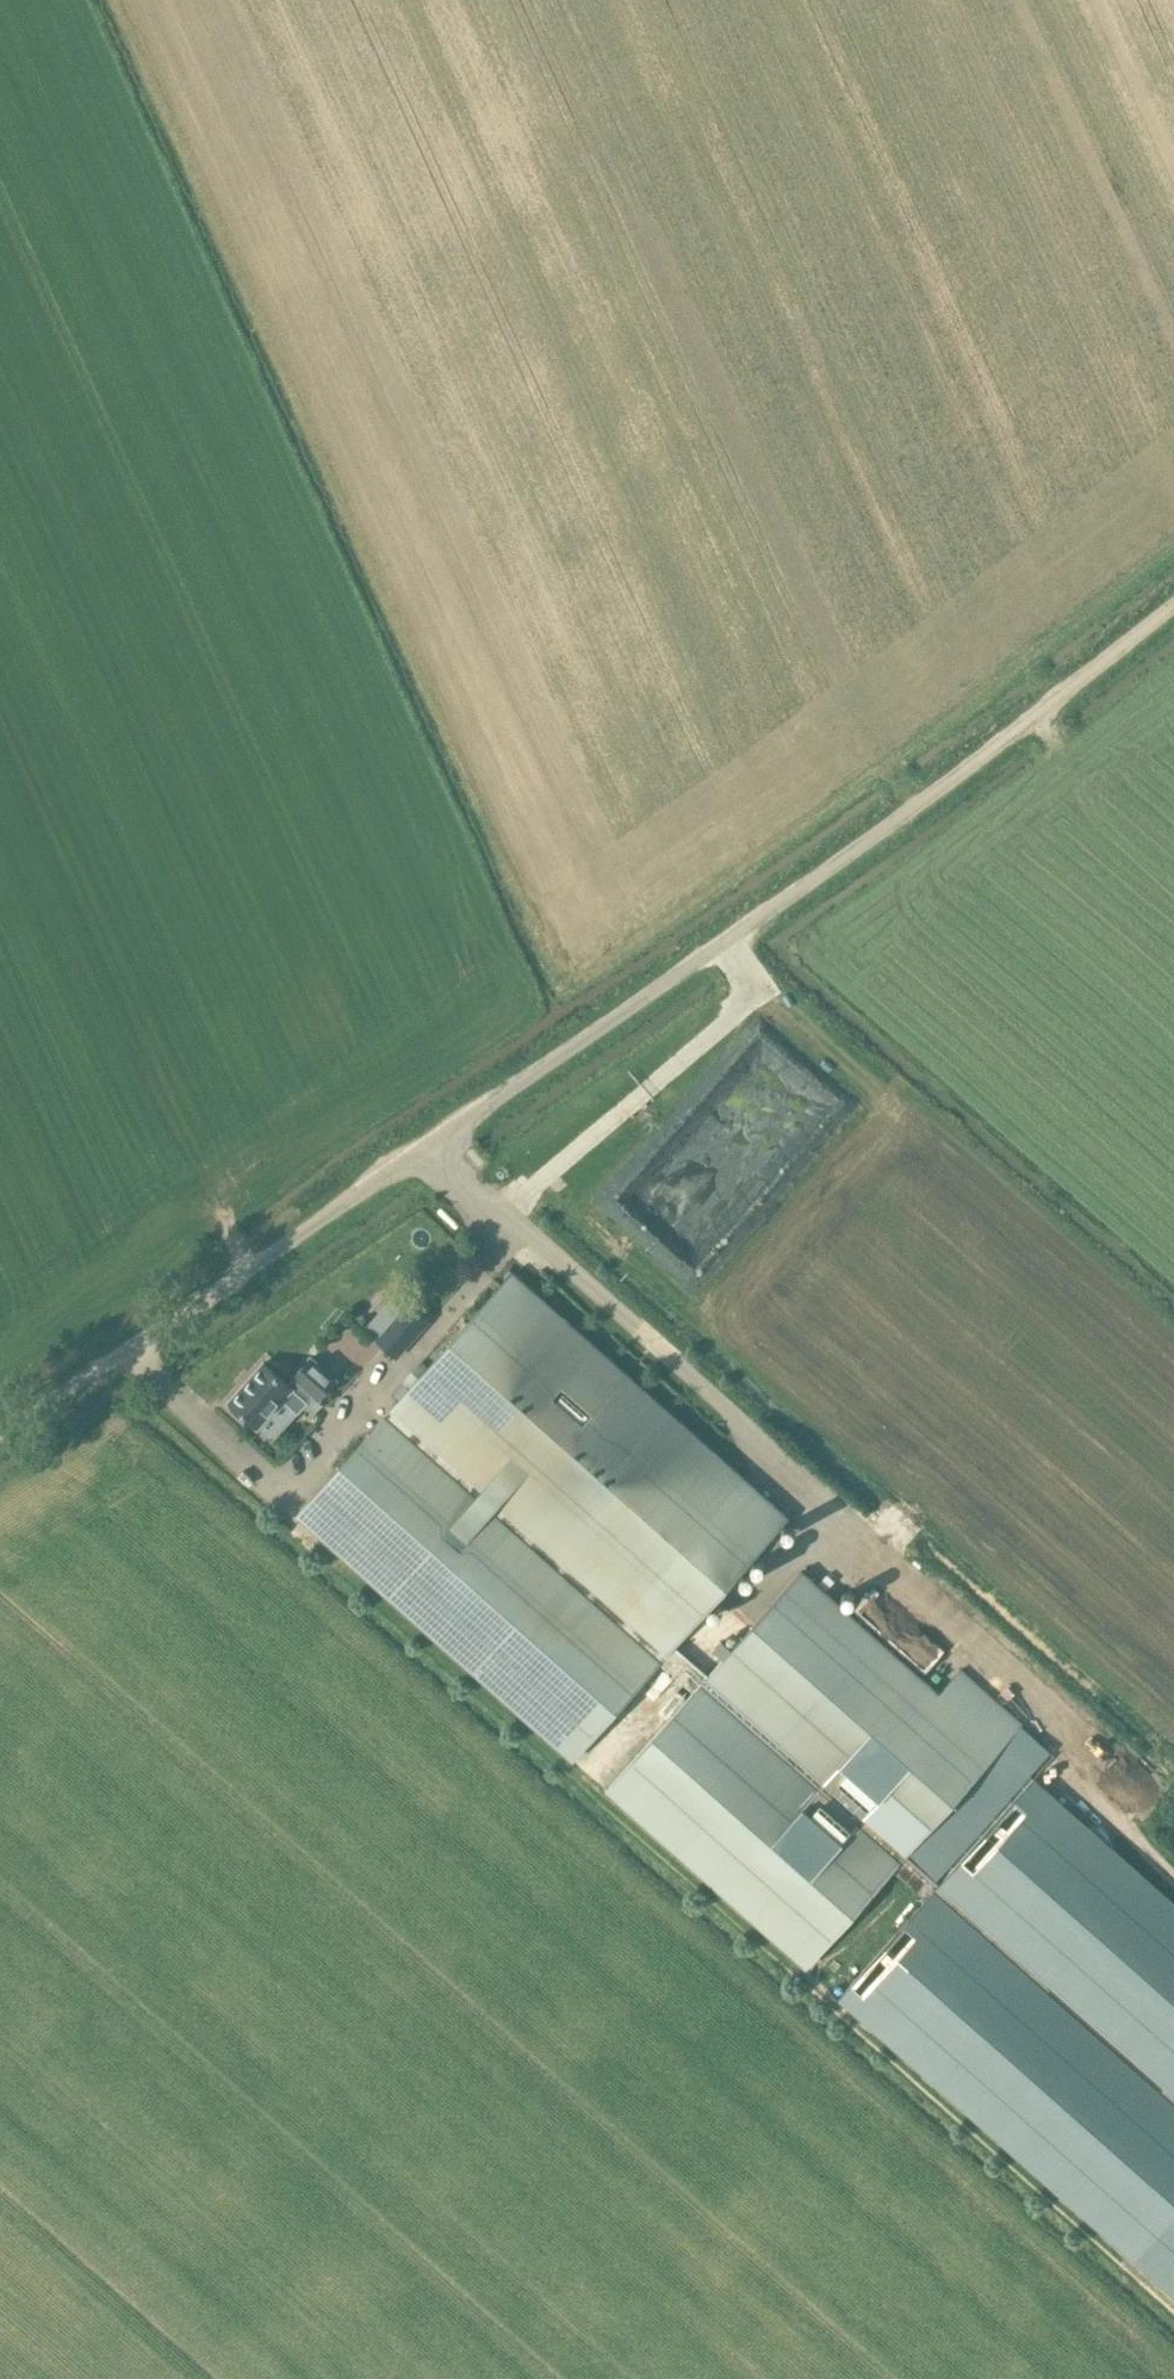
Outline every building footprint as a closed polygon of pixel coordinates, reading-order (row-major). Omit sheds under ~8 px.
[(758,1027),(623,1187),(624,1199),(636,1210),(660,1209),(659,1181),(686,1179),(704,1159),(705,1177),(726,1177),(731,1181),(745,1180),(796,1119),(822,1118),(836,1102),(836,1092),(758,1027)] [(919,1841),(954,1873),(841,2000),(1131,2258),(1173,2210),(1173,1896),(1040,1776),(970,1855),(935,1823),(1024,1723),(962,1667),(940,1692),(803,1569),(732,1648),(722,1640),(714,1649),(723,1658),(709,1674),(676,1645),(790,1517),(514,1270),(428,1366),(423,1361),(404,1382),(410,1387),(296,1514),(572,1761),(661,1661),(694,1691),(606,1790),(806,1968),(919,1841)] [(399,1353),(428,1319),(409,1302),(380,1336),(399,1353)] [(294,1378),(290,1384),(265,1361),(229,1401),(233,1404),(230,1407),(244,1420),(247,1417),(258,1426),(283,1398),(298,1412),(308,1400),(312,1395),(319,1401),(339,1379),(311,1354),(291,1376),(294,1378)] [(932,1661),(948,1632),(871,1589),(861,1607),(889,1623),(883,1634),(932,1661)]
